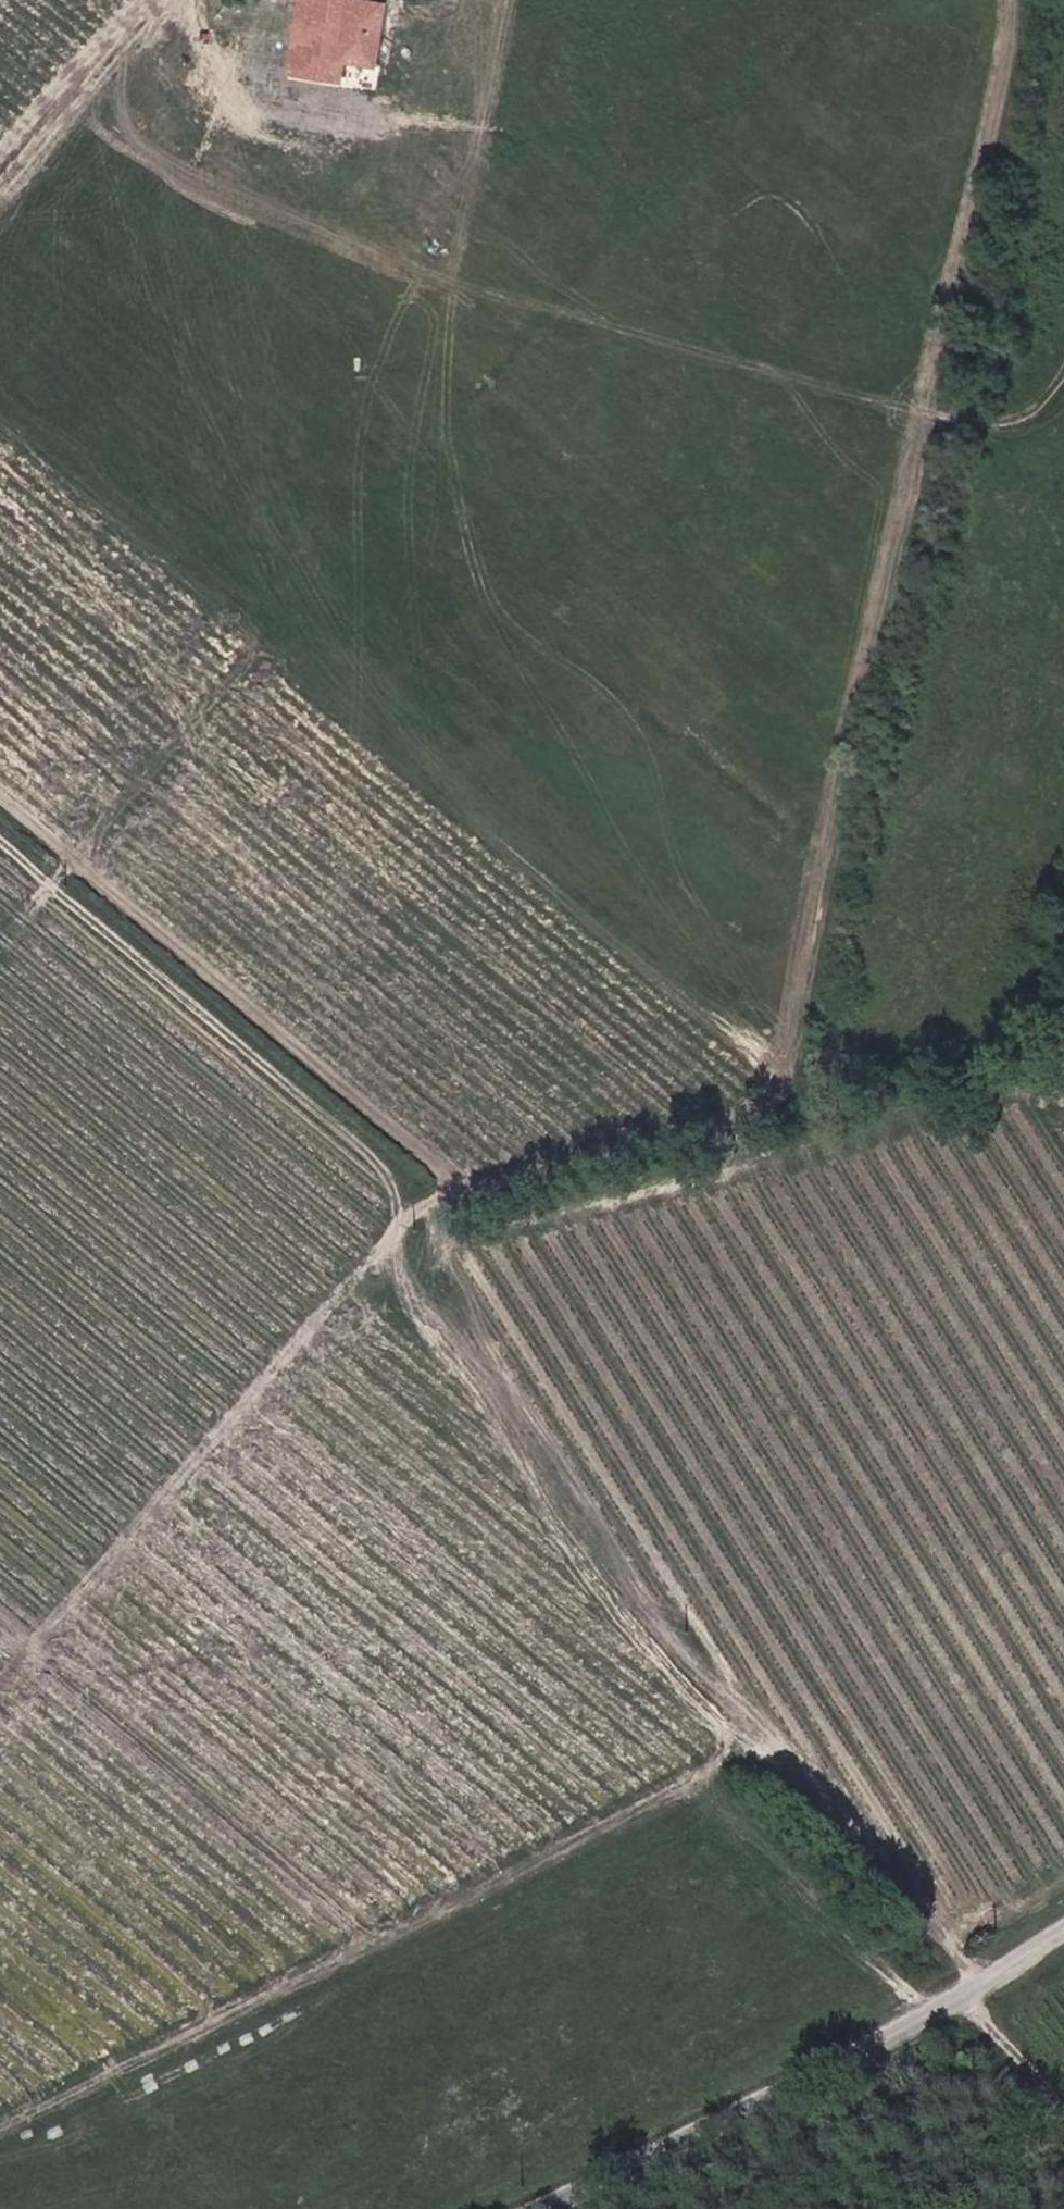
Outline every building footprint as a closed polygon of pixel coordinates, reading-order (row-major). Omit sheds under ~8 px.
[(355,79),(408,15),(390,0),(360,0),(357,3),(354,0),(331,0),(302,35),(355,79)]
